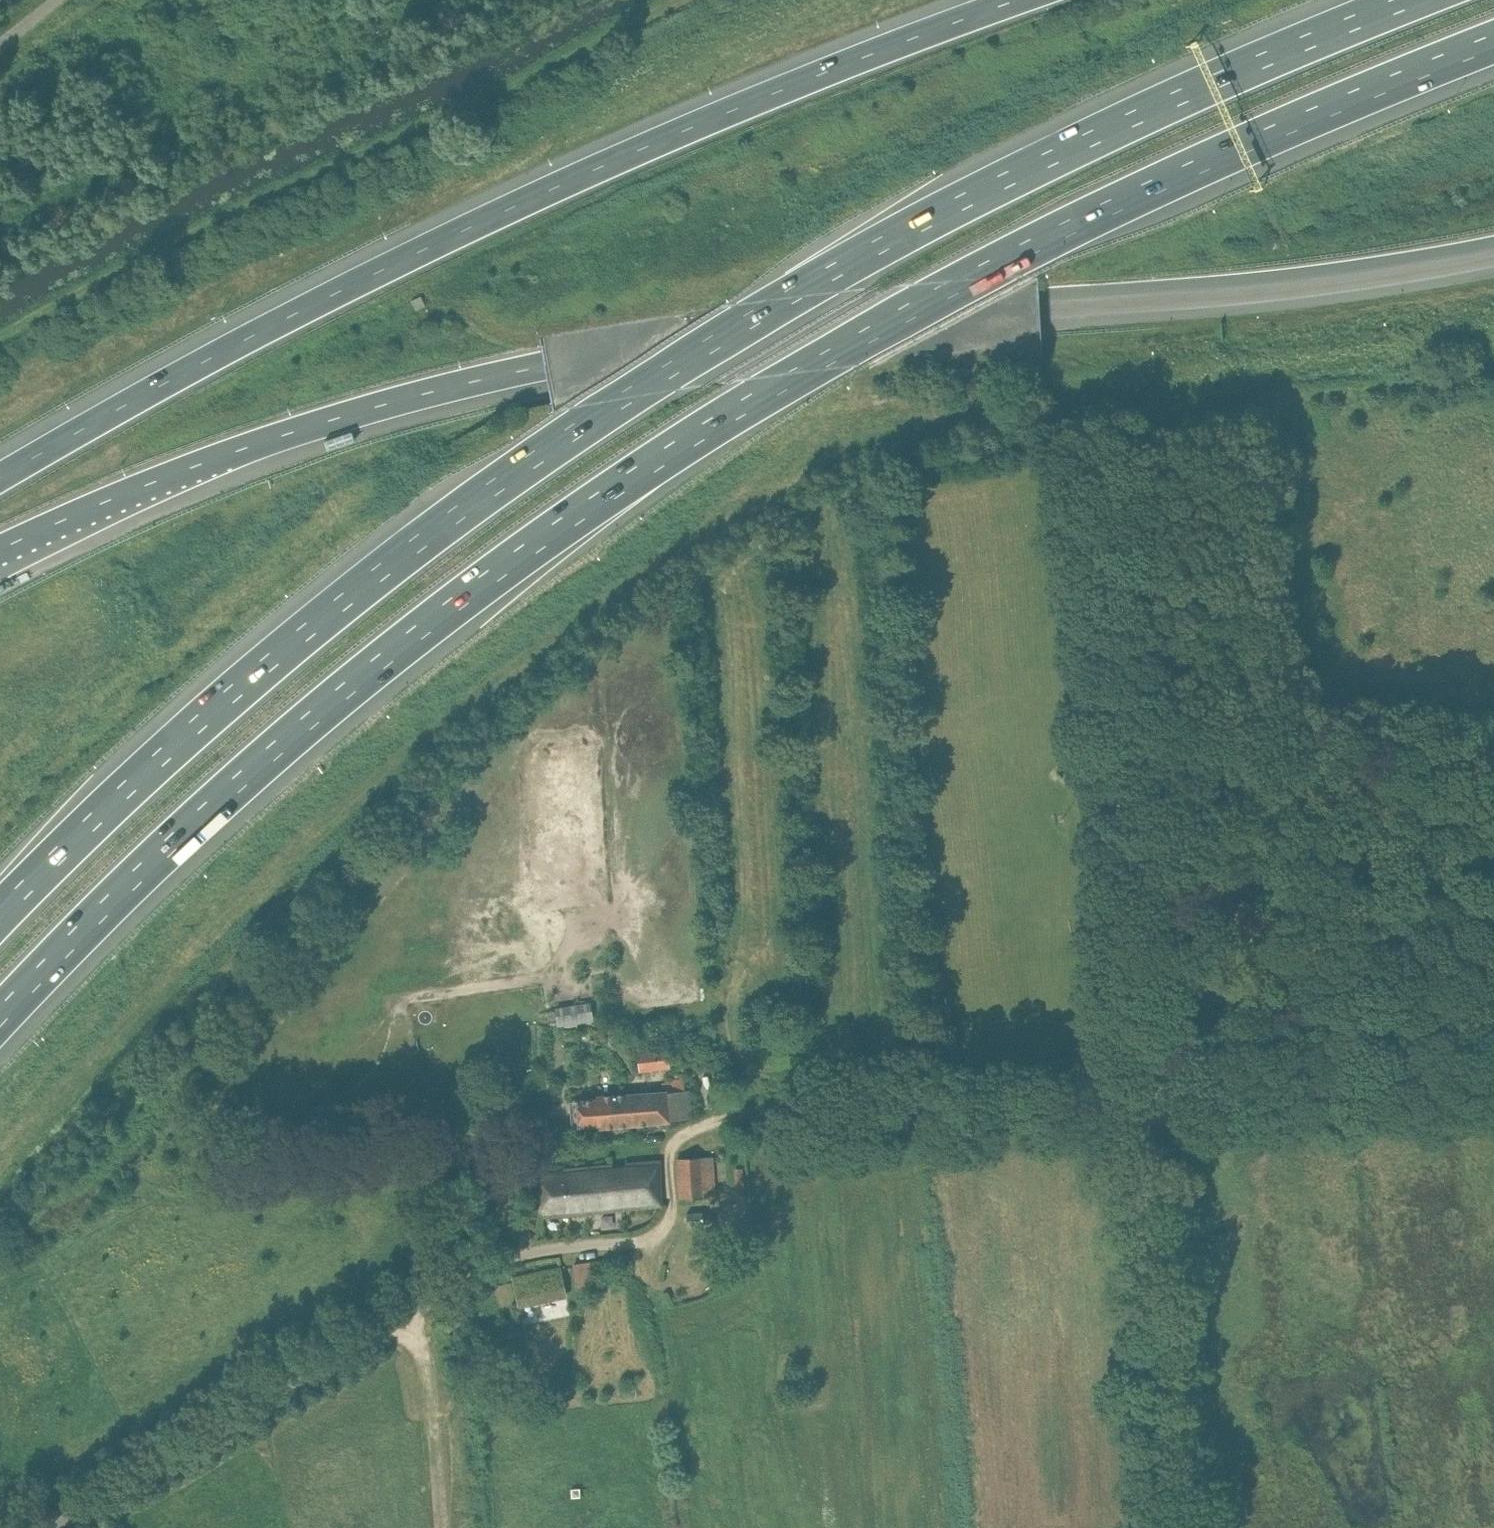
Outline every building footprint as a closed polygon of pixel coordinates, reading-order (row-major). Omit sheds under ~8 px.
[(549,1026),(595,1019),(591,996),(545,1002),(549,1026)] [(668,1049),(636,1052),(638,1071),(670,1068),(668,1049)] [(630,1089),(631,1094),(597,1097),(597,1099),(577,1101),(577,1108),(571,1109),(571,1119),(578,1118),(578,1126),(599,1124),(599,1127),(691,1119),(688,1089),(685,1090),(684,1079),(665,1080),(666,1091),(635,1094),(635,1089),(630,1089)] [(714,1176),(713,1156),(677,1158),(680,1199),(718,1196),(717,1176),(714,1176)] [(564,1170),(540,1174),(543,1217),(662,1205),(660,1160),(625,1162),(625,1166),(613,1167),(612,1164),(563,1168),(564,1170)] [(708,1211),(706,1211),(686,1213),(687,1228),(709,1226),(708,1211)] [(573,1265),(576,1284),(576,1288),(592,1286),(589,1263),(573,1265)] [(560,1268),(513,1278),(519,1305),(566,1296),(560,1268)]
